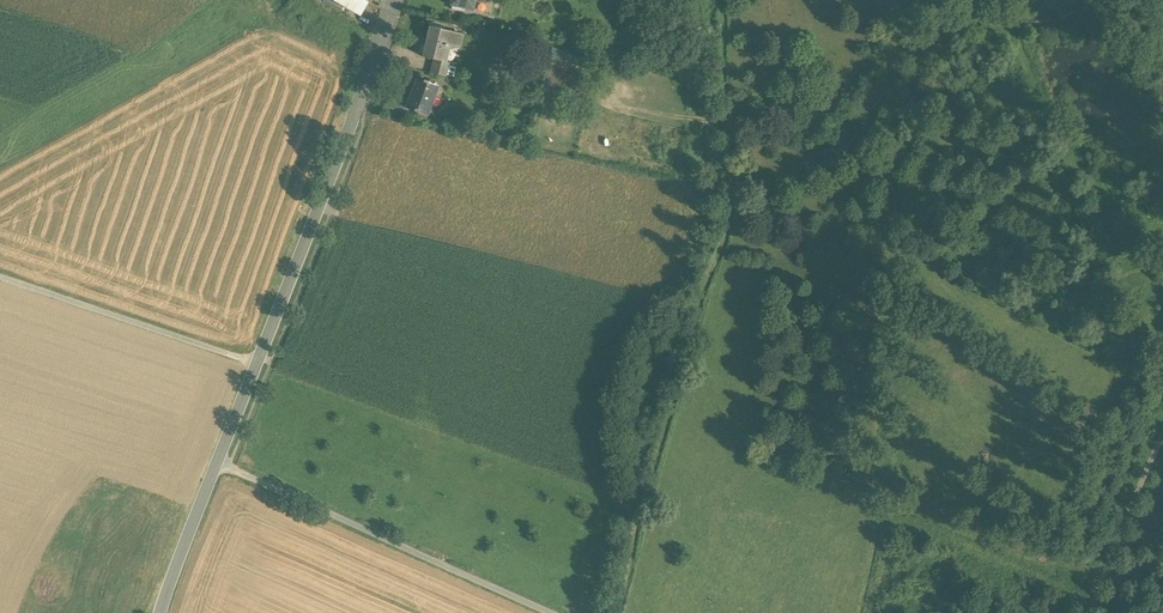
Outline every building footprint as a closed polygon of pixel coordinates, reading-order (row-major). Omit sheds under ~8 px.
[(323,2),(340,12),(344,5),(336,0),(324,0),(323,2)] [(364,0),(336,0),(344,5),(360,14),(367,2),(364,0)] [(463,35),(432,27),(429,40),(426,39),(422,57),(433,59),(442,61),(446,45),(445,45),(459,48),(463,35)] [(570,52),(556,49),(554,58),(567,62),(570,52)] [(595,61),(570,54),(567,62),(567,64),(592,71),(595,61)] [(442,61),(433,59),(430,73),(446,77),(449,63),(442,61)] [(438,86),(423,80),(415,78),(411,89),(412,89),(408,98),(407,99),(404,107),(408,109),(418,112),(417,114),(426,118),(438,86)] [(402,98),(390,93),(390,92),(389,92),(384,106),(405,114),(408,109),(404,107),(407,99),(403,97),(402,98)]
